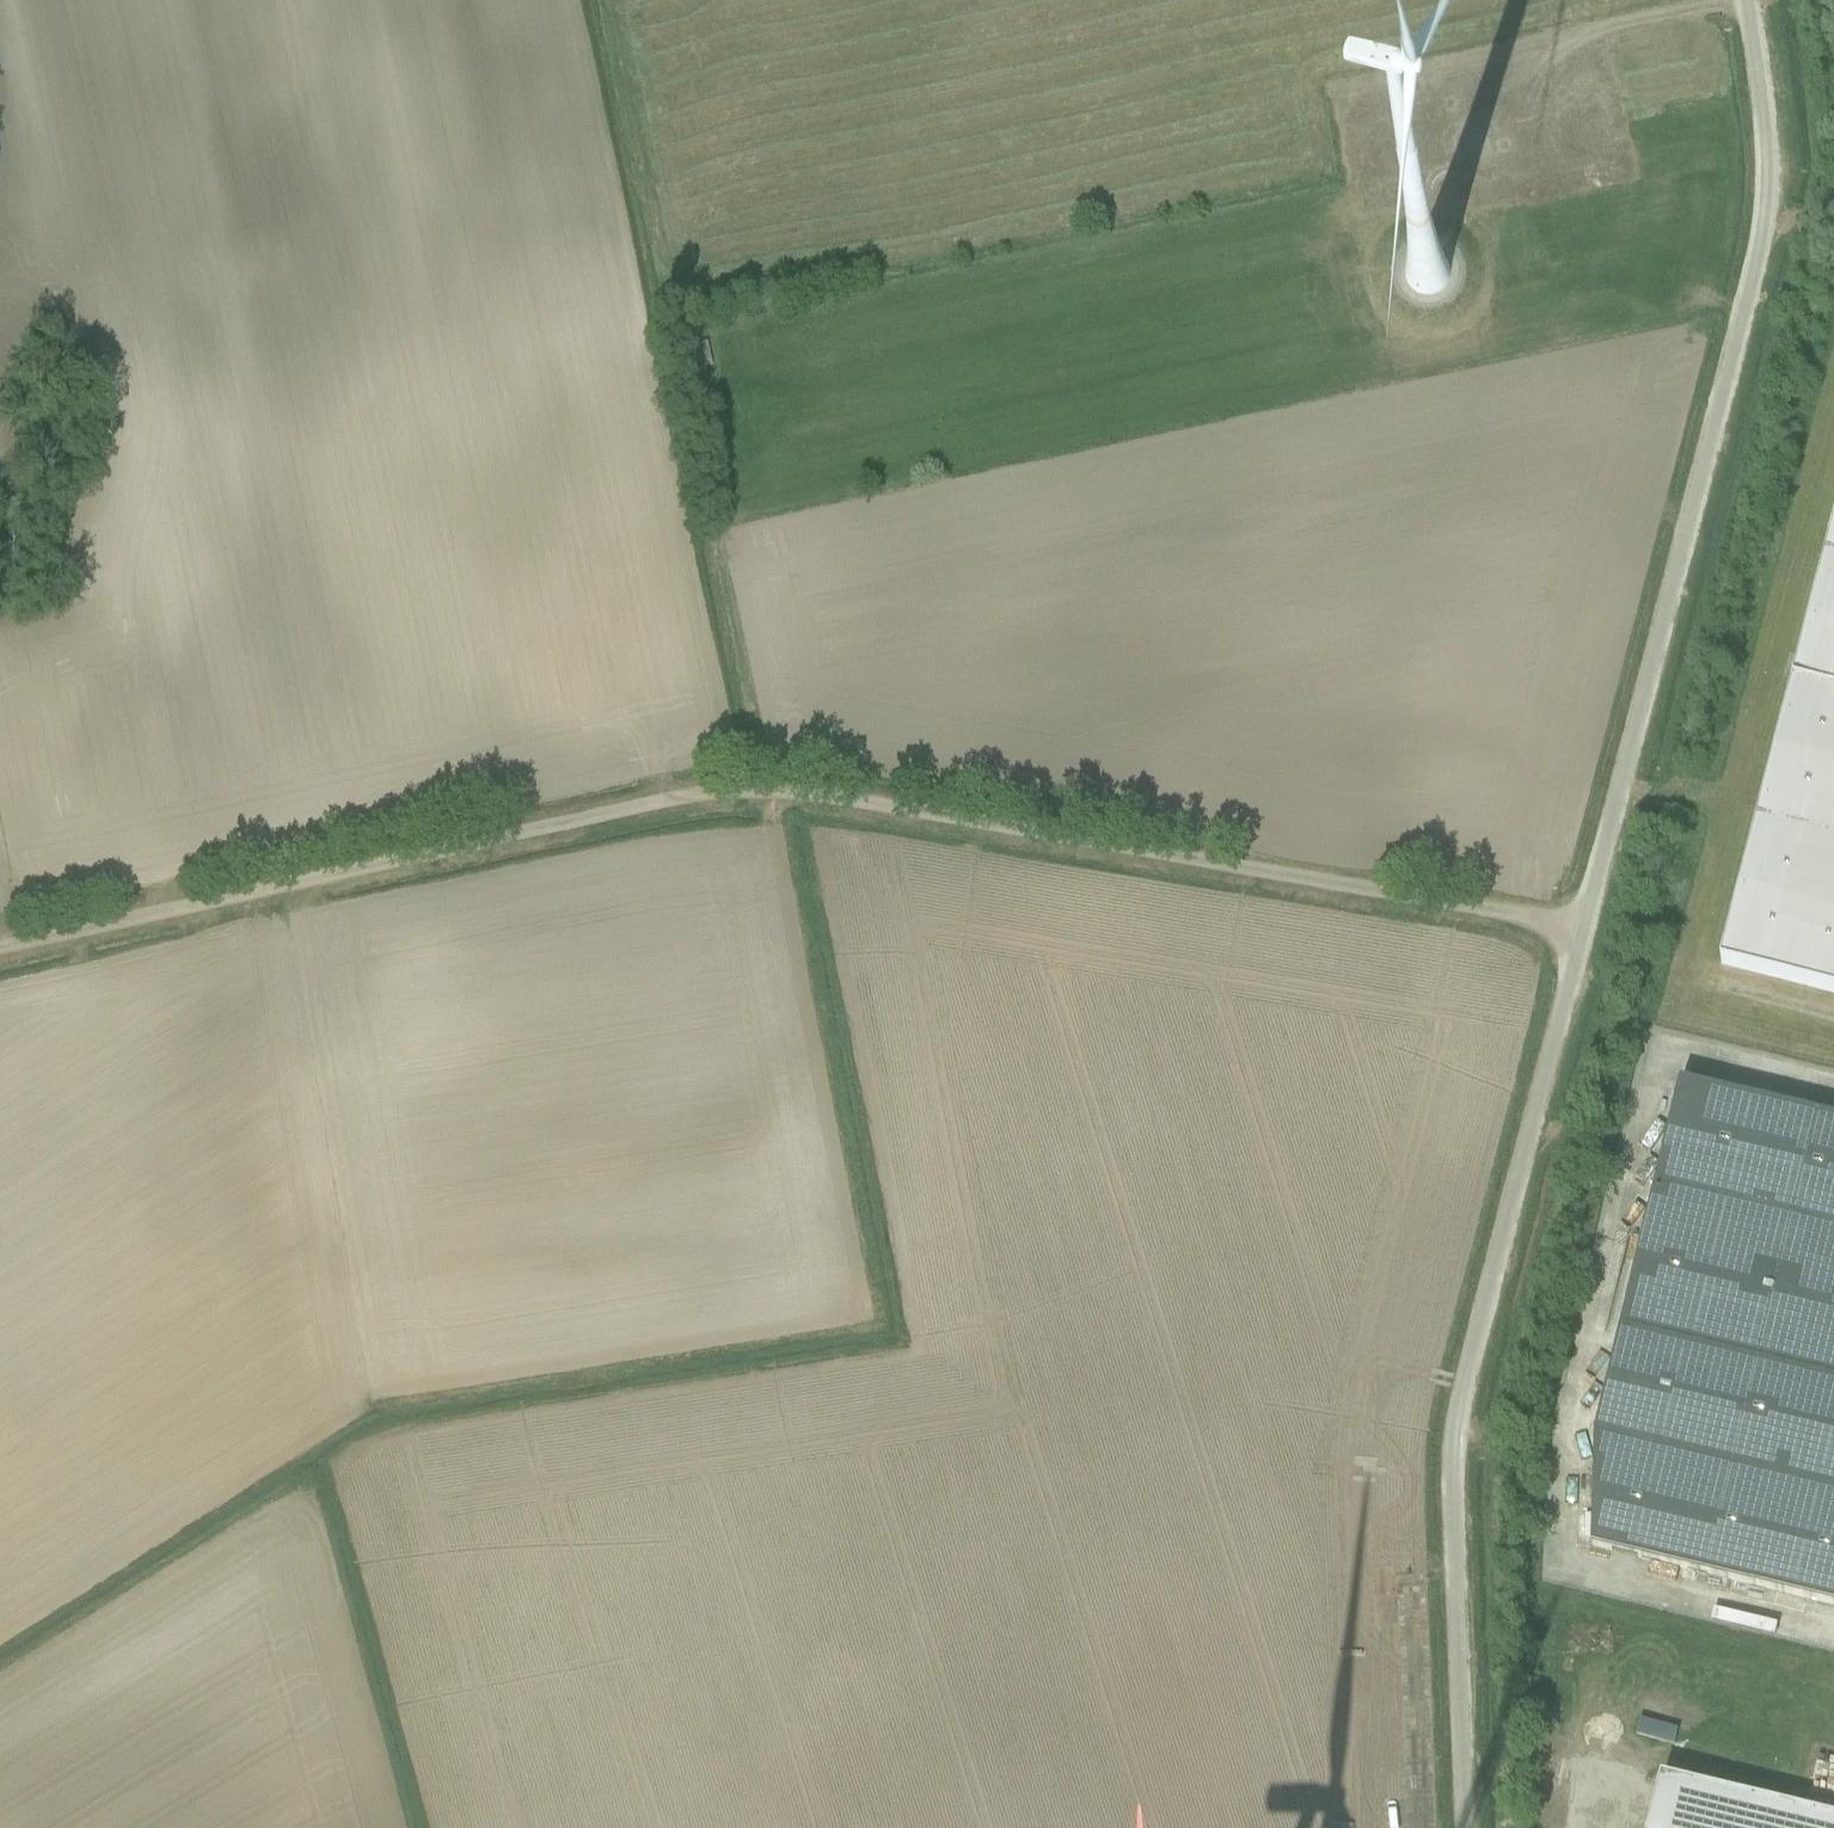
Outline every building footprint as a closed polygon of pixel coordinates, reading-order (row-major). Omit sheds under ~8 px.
[(1418,251),(1418,265),(1454,264),(1453,250),(1418,251)] [(1717,962),(1833,993),(1833,513),(1717,962)] [(1833,1596),(1833,1119),(1679,1081),(1593,1435),(1587,1537),(1833,1596)] [(1660,1781),(1648,1827),(1833,1827),(1833,1824),(1660,1781)]
